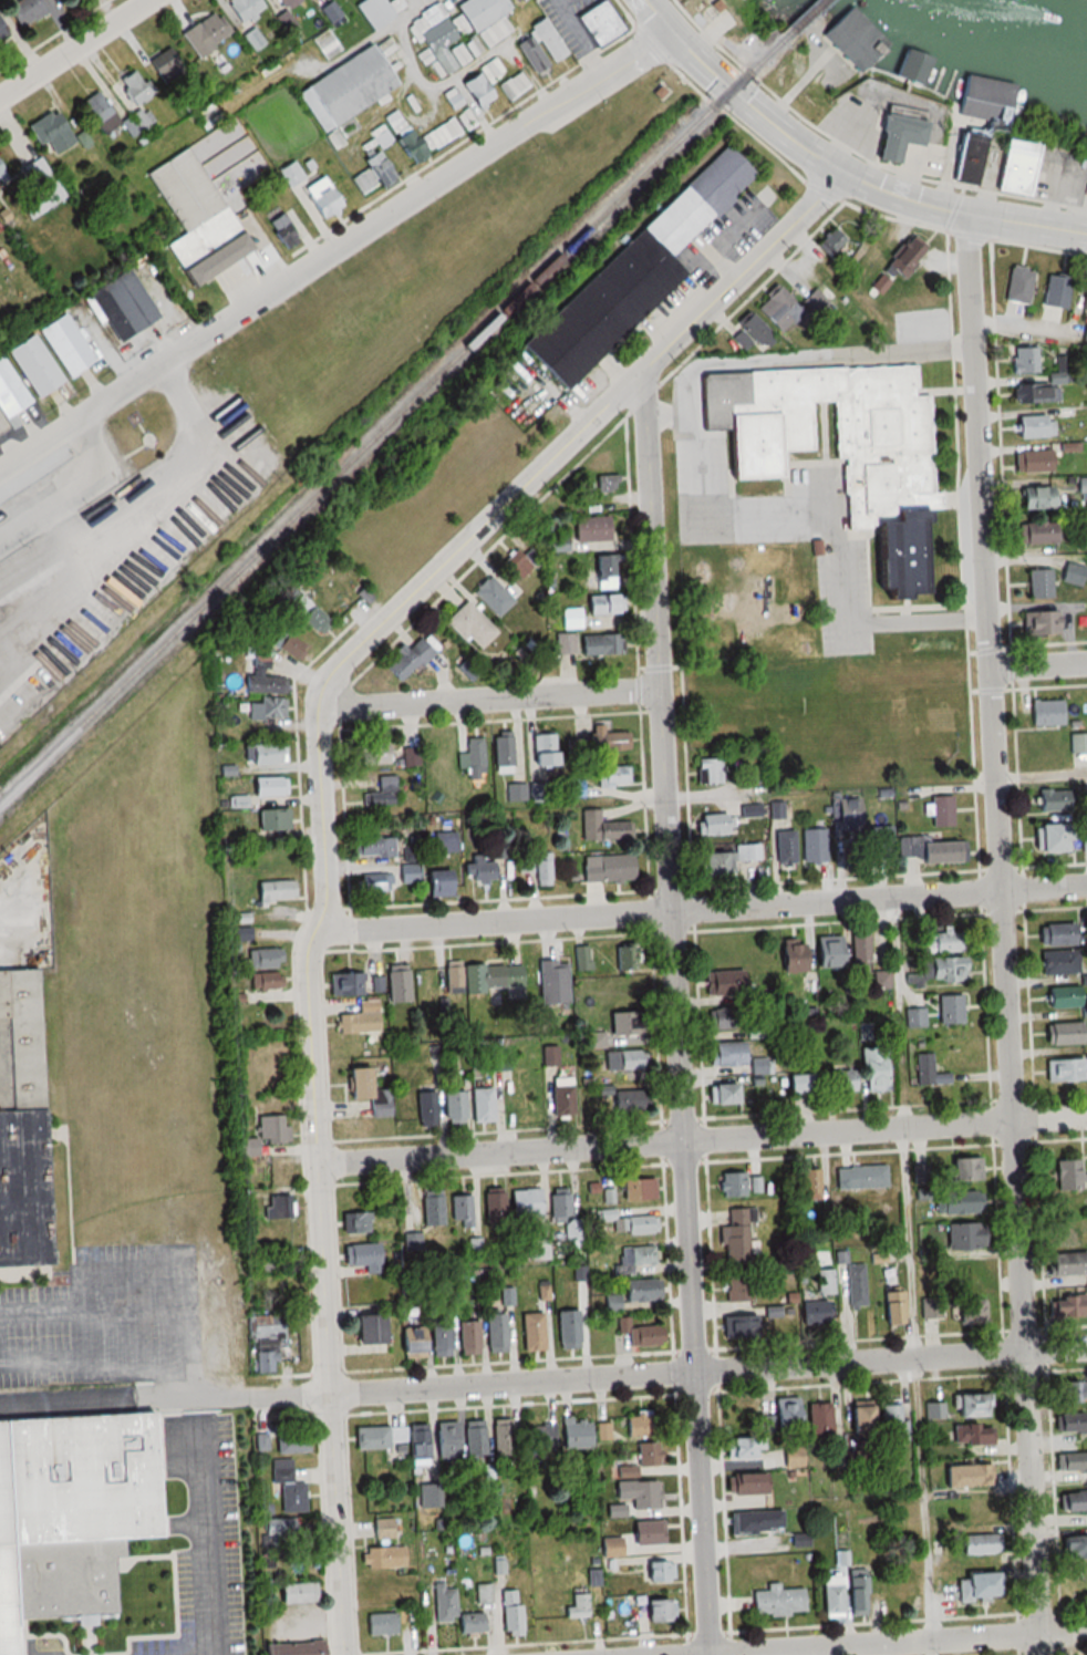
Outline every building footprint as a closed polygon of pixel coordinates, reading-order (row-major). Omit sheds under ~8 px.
[(35,0),(16,0),(4,7),(17,29),(43,13),(35,0)] [(237,23),(263,10),(258,0),(224,0),(237,23)] [(282,8),(294,0),(277,0),(282,8)] [(354,4),(372,32),(408,8),(403,0),(399,0),(388,7),(383,0),(360,0),(354,4)] [(503,14),(513,8),(508,0),(465,0),(456,5),(458,16),(453,18),(443,20),(419,33),(438,67),(440,77),(468,61),(468,58),(461,46),(468,34),(478,32),(476,37),(466,43),(473,56),(483,50),(483,48),(486,47),(513,32),(503,14)] [(596,47),(621,30),(600,0),(575,17),(596,47)] [(889,43),(848,7),(822,36),(863,73),(889,43)] [(180,31),(194,56),(230,35),(215,10),(180,31)] [(526,27),(531,33),(515,43),(532,73),(565,53),(543,16),(526,27)] [(252,29),(243,36),(254,50),(263,43),(252,29)] [(296,88),(320,132),(397,89),(372,45),(296,88)] [(146,62),(163,86),(186,70),(169,46),(146,62)] [(894,77),(926,87),(934,60),(902,50),(894,77)] [(131,108),(156,94),(148,79),(140,83),(133,71),(116,80),(131,108)] [(498,85),(509,102),(531,88),(520,71),(498,85)] [(490,101),(480,72),(461,79),(471,107),(490,101)] [(1003,124),(1008,102),(1015,103),(1018,85),(965,75),(957,115),(1003,124)] [(101,135),(119,123),(97,91),(79,103),(101,135)] [(143,129),(146,134),(157,127),(144,106),(119,122),(129,138),(143,129)] [(46,142),(52,153),(74,142),(56,108),(26,124),(38,146),(46,142)] [(897,164),(899,146),(921,148),(924,113),(878,108),(873,162),(897,164)] [(220,120),(214,109),(198,116),(203,128),(220,120)] [(380,149),(393,142),(406,165),(477,127),(468,109),(415,137),(411,128),(390,139),(382,125),(370,131),(380,149)] [(392,134),(405,127),(396,110),(383,117),(392,134)] [(976,187),(986,137),(960,131),(950,181),(976,187)] [(1025,195),(1032,143),(1000,139),(994,191),(1025,195)] [(516,345),(562,393),(686,275),(669,257),(753,177),(724,147),(516,345)] [(182,235),(164,245),(188,288),(248,254),(188,148),(146,171),(182,235)] [(395,181),(377,150),(361,159),(367,168),(350,177),(362,200),(395,181)] [(26,171),(36,190),(53,180),(43,161),(26,171)] [(302,176),(292,162),(279,172),(288,185),(302,176)] [(341,206),(323,175),(300,189),(318,219),(341,206)] [(846,242),(833,228),(816,245),(829,258),(846,242)] [(883,270),(904,282),(922,250),(902,238),(883,270)] [(1027,305),(1034,271),(1010,266),(1003,300),(1027,305)] [(157,319),(130,269),(86,293),(114,343),(157,319)] [(1046,308),(1046,320),(1064,320),(1064,277),(1044,277),(1044,308),(1046,308)] [(835,298),(821,283),(802,302),(816,316),(835,298)] [(753,307),(778,334),(802,312),(777,286),(753,307)] [(757,344),(770,332),(749,311),(736,324),(757,344)] [(35,328),(60,378),(89,363),(63,313),(35,328)] [(60,381),(30,333),(3,350),(32,398),(60,381)] [(1011,348),(1011,373),(1037,373),(1037,348),(1011,348)] [(18,425),(12,413),(27,405),(0,355),(0,435),(18,425)] [(698,375),(700,432),(724,431),(726,479),(775,477),(774,451),(812,450),(810,404),(829,403),(833,498),(858,498),(859,513),(868,513),(871,597),(921,595),(916,492),(930,492),(926,397),(913,397),(912,366),(698,375)] [(1056,403),(1056,386),(1012,386),(1012,403),(1056,403)] [(1016,438),(1047,438),(1047,416),(1016,416),(1016,438)] [(1018,472),(1050,472),(1050,450),(1018,450),(1018,472)] [(594,493),(617,493),(617,476),(594,476),(594,493)] [(1055,487),(1018,487),(1018,508),(1055,507),(1055,487)] [(607,542),(607,517),(570,517),(571,542),(607,542)] [(1053,543),(1053,522),(1017,522),(1017,543),(1053,543)] [(515,550),(502,563),(519,579),(538,559),(528,550),(522,556),(515,550)] [(591,556),(591,587),(614,587),(614,556),(591,556)] [(1060,581),(1082,586),(1086,567),(1065,562),(1060,581)] [(1050,598),(1050,568),(1027,568),(1027,598),(1050,598)] [(513,600),(488,575),(472,591),(496,617),(513,600)] [(326,621),(289,583),(276,596),(313,634),(326,621)] [(584,595),(584,614),(619,614),(619,595),(584,595)] [(496,633),(464,600),(443,620),(474,653),(496,633)] [(561,609),(561,628),(581,628),(581,609),(561,609)] [(1021,635),(1060,635),(1060,611),(1021,611),(1021,635)] [(292,639),(291,632),(277,634),(279,654),(296,652),(295,649),(304,648),(303,638),(292,639)] [(621,634),(554,635),(555,655),(621,654),(621,634)] [(431,652),(417,635),(381,666),(395,683),(431,652)] [(284,694),(284,678),(258,677),(258,666),(253,666),(253,674),(247,674),(246,694),(284,694)] [(283,698),(257,698),(257,720),(283,720),(283,698)] [(1031,701),(1031,726),(1063,726),(1063,701),(1031,701)] [(627,733),(602,733),(602,726),(590,726),(590,751),(627,751),(627,733)] [(493,732),(493,773),(512,773),(512,732),(493,732)] [(532,767),(556,767),(556,735),(532,735),(532,767)] [(458,754),(458,767),(467,767),(467,778),(483,778),(483,739),(465,739),(465,754),(458,754)] [(283,744),(245,744),(246,765),(283,765),(283,744)] [(386,765),(386,745),(353,745),(353,765),(386,765)] [(702,783),(720,783),(720,759),(695,759),(695,769),(702,769),(702,783)] [(628,767),(597,767),(597,786),(628,786),(628,767)] [(284,778),(250,778),(250,796),(284,796),(284,778)] [(379,793),(364,793),(364,806),(392,806),(392,790),(395,790),(395,778),(379,778),(379,793)] [(564,780),(564,797),(582,797),(582,780),(564,780)] [(1073,812),(1073,790),(1036,791),(1036,812),(1073,812)] [(951,797),(930,797),(930,827),(951,827),(951,797)] [(843,801),(843,823),(858,823),(858,801),(843,801)] [(741,816),(760,816),(761,807),(741,806),(741,816)] [(288,810),(256,810),(256,830),(288,830),(288,810)] [(630,840),(630,822),(601,822),(601,810),(581,810),(582,841),(630,840)] [(696,815),(696,835),(731,835),(731,815),(696,815)] [(1034,825),(1034,853),(1067,853),(1067,842),(1073,842),(1073,825),(1034,825)] [(891,859),(890,827),(869,827),(869,860),(891,859)] [(826,864),(825,828),(801,829),(802,865),(826,864)] [(774,830),(774,867),(794,867),(794,830),(774,830)] [(455,832),(432,832),(432,852),(455,852),(455,832)] [(917,857),(917,864),(965,863),(965,842),(925,843),(925,837),(897,838),(898,858),(917,857)] [(353,838),(353,857),(393,857),(393,838),(353,838)] [(734,875),(733,861),(760,861),(759,844),(734,845),(734,852),(697,853),(698,876),(734,875)] [(405,861),(420,859),(419,845),(403,847),(405,861)] [(533,853),(533,885),(550,885),(550,853),(533,853)] [(531,855),(519,855),(519,872),(531,872),(531,855)] [(632,880),(631,856),(581,858),(582,882),(632,880)] [(496,858),(467,859),(468,881),(497,880),(496,858)] [(421,864),(399,864),(399,882),(421,882),(421,864)] [(451,871),(424,871),(424,896),(451,896),(451,871)] [(391,892),(391,874),(357,874),(357,892),(391,892)] [(294,881),(254,881),(254,900),(294,900),(294,881)] [(1039,925),(1039,946),(1075,946),(1075,925),(1039,925)] [(227,942),(252,942),(252,928),(227,928),(227,942)] [(851,966),(869,966),(869,934),(851,934),(851,966)] [(912,934),(912,954),(962,954),(962,934),(912,934)] [(842,939),(817,939),(817,968),(842,968),(842,939)] [(615,945),(615,970),(643,970),(643,945),(615,945)] [(802,945),(778,945),(778,973),(802,973),(802,945)] [(246,949),(246,968),(282,968),(282,949),(246,949)] [(1077,951),(1039,951),(1039,974),(1077,974),(1077,951)] [(964,959),(907,959),(907,984),(964,984),(964,959)] [(539,1003),(567,1003),(566,960),(538,960),(539,1003)] [(523,964),(446,966),(447,992),(523,989),(523,964)] [(386,965),(386,1001),(408,1001),(408,965),(386,965)] [(43,1267),(42,1250),(44,1250),(43,1202),(41,1202),(35,971),(0,972),(0,1268),(43,1267)] [(744,972),(706,972),(706,996),(744,996),(744,972)] [(280,989),(280,973),(250,973),(250,989),(280,989)] [(330,973),(330,995),(361,995),(361,973),(330,973)] [(874,987),(889,988),(890,973),(875,973),(874,987)] [(1080,987),(1045,988),(1046,1009),(1081,1008),(1080,987)] [(938,996),(938,1025),(962,1025),(962,996),(938,996)] [(337,1015),(338,1034),(379,1031),(377,1000),(359,1001),(359,1014),(337,1015)] [(706,1010),(707,1030),(740,1029),(740,1009),(706,1010)] [(643,1014),(609,1014),(609,1037),(643,1037),(643,1014)] [(1045,1046),(1082,1046),(1082,1023),(1045,1023),(1045,1046)] [(746,1029),(746,1038),(764,1038),(764,1029),(746,1029)] [(588,1047),(604,1047),(603,1033),(588,1034),(588,1047)] [(708,1067),(743,1067),(743,1043),(708,1043),(708,1067)] [(887,1092),(887,1048),(861,1048),(861,1092),(887,1092)] [(639,1071),(639,1052),(604,1052),(604,1071),(639,1071)] [(917,1057),(917,1085),(951,1085),(951,1075),(932,1075),(932,1057),(917,1057)] [(751,1087),(765,1086),(765,1082),(754,1082),(754,1076),(771,1076),(770,1059),(750,1060),(751,1087)] [(1045,1083),(1082,1083),(1082,1061),(1045,1061),(1045,1083)] [(346,1069),(346,1105),(356,1105),(356,1113),(360,1113),(360,1104),(368,1104),(368,1116),(393,1116),(392,1085),(380,1085),(380,1068),(346,1069)] [(830,1072),(830,1093),(857,1093),(857,1072),(830,1072)] [(816,1076),(786,1076),(786,1093),(816,1093),(816,1076)] [(549,1118),(571,1118),(571,1079),(549,1079),(549,1118)] [(734,1085),(708,1085),(708,1106),(734,1106),(734,1085)] [(491,1122),(491,1089),(470,1089),(470,1122),(491,1122)] [(601,1091),(601,1099),(609,1099),(609,1113),(642,1113),(642,1091),(601,1091)] [(416,1092),(416,1126),(434,1126),(434,1092),(416,1092)] [(442,1092),(442,1122),(463,1122),(463,1092),(442,1092)] [(257,1157),(257,1143),(286,1142),(286,1116),(256,1117),(257,1139),(233,1140),(233,1158),(257,1157)] [(944,1160),(944,1183),(979,1183),(979,1160),(944,1160)] [(1086,1192),(1086,1161),(1084,1161),(1055,1161),(1055,1192),(1086,1192)] [(886,1190),(886,1167),(837,1168),(837,1190),(886,1190)] [(798,1201),(818,1201),(818,1171),(797,1171),(798,1201)] [(719,1197),(761,1197),(760,1175),(719,1175),(719,1197)] [(617,1181),(617,1202),(654,1202),(654,1181),(617,1181)] [(416,1194),(422,1228),(444,1224),(438,1190),(416,1194)] [(511,1191),(511,1218),(540,1218),(540,1191),(511,1191)] [(484,1192),(484,1223),(504,1223),(504,1192),(484,1192)] [(573,1193),(550,1195),(552,1224),(565,1223),(566,1241),(576,1240),(573,1193)] [(933,1193),(933,1216),(979,1216),(979,1193),(933,1193)] [(460,1228),(470,1228),(470,1196),(450,1196),(450,1222),(460,1222),(460,1228)] [(289,1197),(264,1197),(264,1219),(289,1219),(289,1197)] [(755,1209),(728,1210),(729,1228),(719,1228),(720,1262),(748,1261),(747,1225),(756,1224),(755,1209)] [(655,1234),(654,1217),(614,1219),(614,1211),(597,1212),(598,1222),(613,1221),(614,1236),(655,1234)] [(341,1214),(341,1234),(371,1234),(370,1214),(341,1214)] [(945,1225),(945,1251),(981,1251),(981,1225),(945,1225)] [(527,1261),(549,1261),(549,1241),(527,1241),(527,1261)] [(377,1245),(342,1245),(342,1267),(364,1266),(364,1275),(378,1274),(377,1245)] [(621,1274),(631,1274),(631,1266),(655,1266),(655,1248),(621,1248),(621,1274)] [(1086,1276),(1086,1254),(1047,1254),(1047,1276),(1086,1276)] [(984,1260),(946,1260),(946,1280),(984,1280),(984,1260)] [(847,1306),(866,1306),(866,1265),(847,1265),(847,1306)] [(834,1271),(816,1271),(816,1296),(834,1296),(834,1271)] [(751,1302),(751,1276),(727,1276),(727,1302),(751,1302)] [(621,1281),(621,1296),(604,1296),(604,1311),(622,1311),(621,1303),(658,1303),(658,1281),(621,1281)] [(501,1306),(514,1305),(514,1289),(501,1289),(501,1306)] [(882,1293),(882,1326),(903,1326),(903,1293),(882,1293)] [(1086,1297),(1050,1297),(1050,1318),(1086,1318),(1086,1297)] [(941,1299),(920,1300),(921,1319),(941,1319),(941,1299)] [(985,1301),(953,1301),(953,1325),(985,1325),(985,1301)] [(826,1302),(799,1302),(799,1326),(826,1326),(826,1302)] [(557,1312),(557,1348),(578,1348),(578,1312),(557,1312)] [(521,1314),(521,1352),(541,1352),(541,1314),(521,1314)] [(485,1315),(485,1352),(505,1352),(505,1315),(485,1315)] [(283,1348),(282,1316),(250,1317),(252,1372),(275,1372),(274,1348),(283,1348)] [(757,1317),(722,1317),(722,1338),(757,1338),(757,1317)] [(627,1347),(660,1347),(660,1327),(629,1327),(629,1318),(617,1318),(617,1335),(627,1335),(627,1347)] [(459,1323),(459,1355),(478,1355),(478,1323),(459,1323)] [(448,1327),(427,1326),(426,1356),(447,1357),(448,1327)] [(421,1329),(397,1329),(397,1358),(421,1358),(421,1329)] [(1057,1382),(1057,1400),(1086,1400),(1086,1382),(1057,1382)] [(952,1415),(986,1415),(986,1393),(952,1393),(952,1415)] [(798,1429),(798,1398),(772,1398),(772,1429),(798,1429)] [(944,1416),(944,1402),(926,1402),(926,1416),(944,1416)] [(807,1438),(830,1438),(830,1403),(807,1403),(807,1438)] [(909,1440),(909,1418),(901,1418),(901,1404),(881,1404),(881,1426),(895,1426),(895,1441),(909,1440)] [(847,1405),(847,1433),(869,1433),(869,1405),(847,1405)] [(655,1436),(655,1413),(624,1413),(624,1436),(655,1436)] [(1056,1433),(1086,1434),(1086,1414),(1057,1413),(1056,1433)] [(27,1630),(28,1654),(0,1654),(0,1426),(163,1418),(168,1550),(120,1552),(123,1625),(27,1630)] [(493,1419),(493,1453),(511,1453),(511,1419),(493,1419)] [(589,1419),(561,1419),(561,1447),(589,1447),(589,1419)] [(485,1455),(483,1420),(464,1421),(466,1456),(485,1455)] [(433,1456),(457,1456),(457,1422),(433,1422),(433,1456)] [(429,1460),(425,1423),(407,1425),(407,1426),(390,1428),(393,1458),(411,1456),(412,1461),(429,1460)] [(991,1443),(991,1423),(952,1423),(952,1442),(991,1443)] [(526,1424),(526,1446),(556,1446),(556,1424),(526,1424)] [(388,1427),(354,1427),(354,1448),(388,1448),(388,1427)] [(275,1431),(275,1452),(306,1452),(306,1431),(275,1431)] [(724,1457),(763,1457),(763,1436),(724,1436),(724,1457)] [(659,1463),(657,1441),(635,1443),(637,1465),(659,1463)] [(1057,1475),(1086,1475),(1086,1452),(1057,1453),(1057,1475)] [(943,1463),(943,1485),(992,1485),(992,1463),(943,1463)] [(636,1476),(635,1466),(615,1467),(615,1476),(636,1476)] [(765,1473),(728,1473),(728,1494),(765,1494),(765,1473)] [(631,1508),(657,1508),(657,1481),(614,1481),(614,1499),(631,1499),(631,1508)] [(437,1485),(421,1485),(421,1490),(428,1490),(428,1505),(437,1505),(437,1485)] [(1058,1491),(1058,1513),(1086,1513),(1086,1491),(1058,1491)] [(963,1520),(998,1519),(998,1497),(963,1498),(963,1520)] [(730,1511),(730,1534),(781,1534),(781,1510),(730,1511)] [(373,1537),(402,1537),(402,1518),(373,1518),(373,1537)] [(265,1544),(296,1544),(296,1519),(265,1519),(265,1544)] [(631,1520),(631,1543),(662,1543),(662,1520),(631,1520)] [(998,1553),(998,1534),(960,1534),(960,1553),(998,1553)] [(1059,1535),(1059,1557),(1086,1556),(1086,1534),(1059,1535)] [(621,1538),(601,1538),(601,1554),(621,1554),(621,1538)] [(362,1567),(405,1567),(405,1546),(362,1546),(362,1567)] [(644,1560),(644,1580),(671,1580),(671,1560),(644,1560)] [(993,1570),(956,1573),(958,1601),(995,1598),(993,1570)] [(821,1574),(821,1616),(843,1616),(843,1574),(821,1574)] [(867,1575),(848,1575),(848,1610),(867,1610),(867,1575)] [(277,1582),(277,1603),(313,1603),(313,1582),(277,1582)] [(432,1582),(434,1622),(456,1621),(457,1634),(486,1632),(485,1613),(455,1614),(454,1588),(442,1588),(442,1582),(432,1582)] [(804,1612),(803,1587),(777,1588),(777,1582),(765,1582),(765,1590),(750,1590),(751,1615),(804,1612)] [(491,1601),(490,1584),(475,1585),(476,1602),(491,1601)] [(520,1632),(520,1590),(502,1590),(502,1632),(520,1632)] [(588,1617),(588,1593),(571,1593),(571,1606),(563,1606),(563,1617),(588,1617)] [(672,1599),(640,1599),(640,1620),(672,1620),(672,1599)] [(366,1614),(366,1634),(394,1634),(394,1614),(366,1614)] [(262,1654),(321,1654),(321,1642),(262,1643),(262,1654)]
